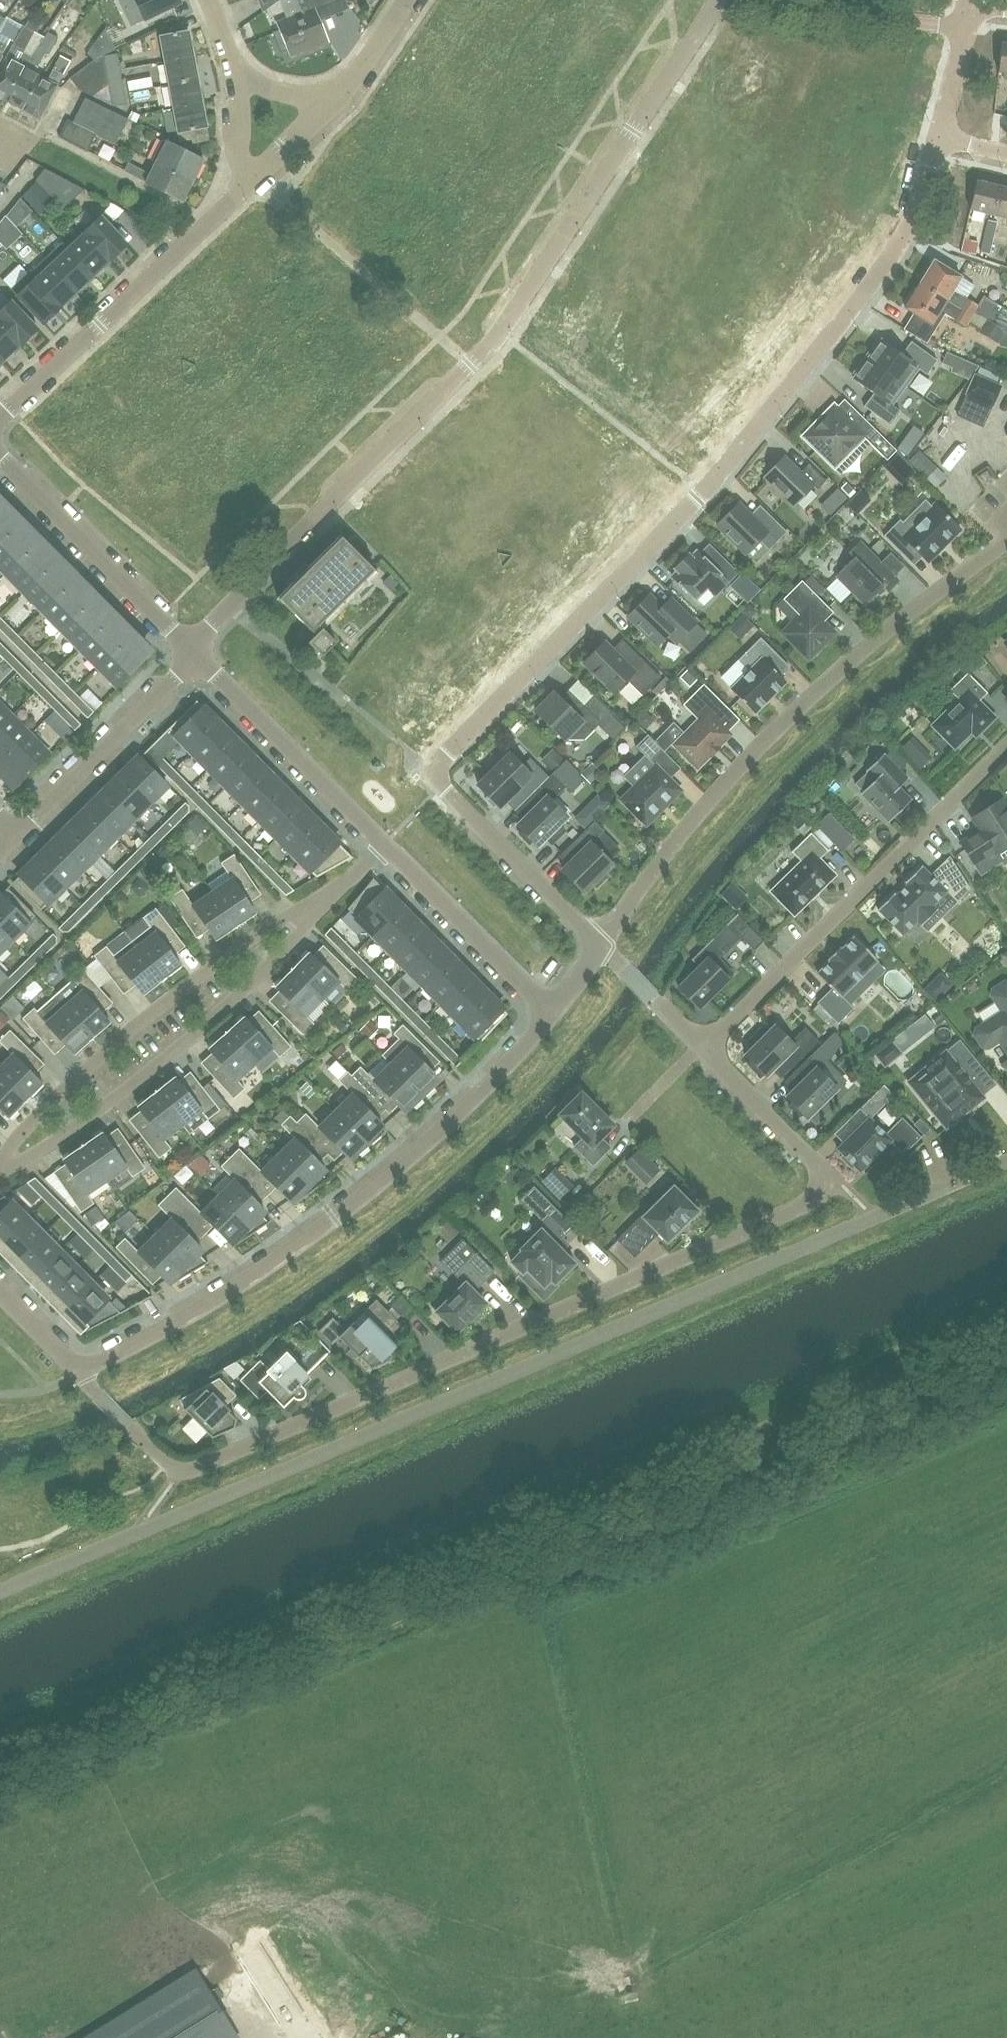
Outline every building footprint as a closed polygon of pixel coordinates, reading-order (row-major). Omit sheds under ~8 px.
[(145,20),(181,3),(179,0),(135,0),(145,20)] [(264,11),(280,0),(259,0),(264,11)] [(277,22),(281,31),(275,34),(282,50),(288,48),(291,57),(329,42),(315,9),(337,0),(297,0),(302,12),(277,22)] [(466,0),(460,11),(466,15),(473,5),(466,0)] [(473,5),(466,15),(473,19),(479,9),(473,5)] [(2,56),(11,39),(14,40),(25,26),(8,17),(0,28),(0,60),(2,56)] [(502,24),(496,34),(502,39),(509,29),(502,24)] [(25,26),(15,42),(27,49),(36,33),(25,26)] [(104,56),(116,50),(107,29),(87,53),(94,61),(104,56)] [(509,29),(502,39),(509,43),(515,33),(509,29)] [(23,111),(41,77),(33,73),(36,66),(38,67),(45,52),(49,54),(59,38),(49,32),(32,56),(23,68),(24,68),(6,102),(23,111)] [(165,64),(194,58),(189,32),(160,37),(165,64)] [(1001,44),(998,72),(1006,73),(1006,45),(1001,44)] [(6,102),(24,68),(23,68),(32,56),(13,46),(12,48),(6,59),(0,70),(0,99),(6,102)] [(538,48),(532,58),(538,62),(545,52),(538,48)] [(475,51),(471,58),(481,65),(485,58),(475,51)] [(545,52),(538,62),(545,67),(551,57),(545,52)] [(107,74),(121,72),(117,54),(104,56),(107,74)] [(62,55),(47,80),(41,77),(23,111),(40,120),(58,86),(63,76),(71,60),(62,55)] [(94,61),(70,79),(80,92),(107,74),(104,56),(94,61)] [(194,58),(165,64),(170,90),(198,85),(194,58)] [(471,58),(466,65),(477,71),(481,65),(471,58)] [(112,101),(126,98),(121,76),(121,72),(107,74),(112,101)] [(574,72),(568,82),(574,86),(581,76),(574,72)] [(581,76),(574,86),(581,90),(588,80),(581,76)] [(198,85),(170,90),(175,117),(203,112),(198,85)] [(446,95),(442,102),(452,109),(456,102),(446,95)] [(126,98),(112,101),(113,107),(128,105),(126,98)] [(85,100),(74,123),(101,137),(116,143),(127,119),(85,100)] [(442,102),(437,109),(448,116),(452,109),(442,102)] [(203,112),(175,117),(178,133),(177,133),(179,144),(193,142),(193,145),(210,142),(208,127),(206,128),(203,112)] [(95,138),(101,137),(74,123),(74,124),(68,121),(59,138),(88,152),(95,138)] [(366,124),(360,134),(366,138),(373,128),(366,124)] [(427,124),(423,131),(433,138),(438,131),(427,124)] [(482,131),(478,138),(488,145),(493,138),(482,131)] [(384,135),(377,146),(384,150),(391,140),(384,135)] [(391,140),(384,150),(391,154),(398,144),(391,140)] [(152,162),(155,164),(193,182),(204,161),(167,142),(166,143),(162,142),(152,162)] [(108,157),(121,164),(128,151),(115,144),(108,157)] [(470,149),(466,156),(476,163),(481,156),(470,149)] [(466,156),(462,163),(472,169),(476,163),(466,156)] [(420,159),(414,169),(420,174),(427,164),(420,159)] [(129,164),(124,172),(139,180),(143,171),(129,164)] [(193,182),(155,164),(145,184),(183,203),(193,182)] [(427,164),(420,174),(427,178),(434,168),(427,164)] [(36,182),(52,198),(69,182),(48,171),(36,182)] [(970,210),(979,212),(994,215),(1000,187),(977,181),(970,210)] [(52,200),(37,184),(24,196),(39,212),(52,200)] [(447,185),(442,192),(452,199),(457,192),(447,185)] [(1000,187),(994,215),(1006,218),(1006,188),(1000,187)] [(442,192),(438,199),(448,205),(452,199),(442,192)] [(23,220),(13,210),(7,217),(16,226),(23,220)] [(82,230),(82,231),(111,261),(128,245),(102,217),(85,233),(82,230)] [(423,221),(418,228),(429,235),(433,228),(423,221)] [(985,253),(992,222),(989,221),(981,253),(985,253)] [(8,238),(16,230),(8,222),(0,229),(8,238)] [(997,223),(992,222),(985,253),(990,255),(997,223)] [(418,228),(414,235),(424,241),(429,235),(418,228)] [(63,242),(62,243),(94,276),(110,261),(110,262),(111,261),(82,231),(66,246),(63,242)] [(94,276),(62,243),(46,258),(77,292),(94,276)] [(77,292),(46,258),(30,274),(29,273),(28,274),(61,308),(62,308),(61,307),(77,292)] [(975,312),(994,324),(1004,309),(984,297),(979,306),(953,291),(961,278),(934,261),(920,284),(972,317),(975,312)] [(272,273),(266,278),(275,287),(280,282),(272,273)] [(61,308),(28,274),(11,290),(44,324),(61,308)] [(266,278),(260,284),(269,293),(275,287),(266,278)] [(933,324),(940,312),(967,328),(970,323),(981,330),(980,333),(997,344),(1005,331),(994,324),(975,312),(972,317),(920,284),(905,308),(914,314),(905,330),(927,343),(937,326),(933,324)] [(21,346),(38,330),(12,302),(0,314),(0,324),(21,346)] [(234,309),(228,314),(236,323),(242,318),(234,309)] [(228,314),(222,320),(230,329),(236,323),(228,314)] [(21,346),(0,324),(0,357),(4,361),(20,346),(21,346)] [(263,326),(254,335),(259,341),(268,332),(263,326)] [(268,332),(259,341),(265,347),(274,338),(268,332)] [(865,358),(906,388),(919,369),(927,375),(937,361),(911,342),(902,355),(882,341),(880,344),(876,342),(865,358)] [(195,345),(189,351),(197,359),(203,354),(195,345)] [(189,351),(183,356),(192,365),(197,359),(189,351)] [(942,364),(953,368),(958,357),(947,352),(942,364)] [(292,358),(283,366),(289,372),(298,364),(292,358)] [(906,388),(865,358),(853,374),(856,376),(854,379),(874,394),(864,407),(890,426),(900,412),(893,406),(906,388)] [(298,364),(289,372),(294,378),(303,370),(298,364)] [(967,394),(993,406),(1001,387),(975,376),(967,394)] [(97,378),(88,386),(94,392),(103,384),(97,378)] [(157,381),(151,387),(159,396),(165,390),(157,381)] [(103,384),(94,392),(100,398),(108,390),(103,384)] [(151,387),(145,392),(153,401),(159,396),(151,387)] [(322,390),(313,398),(318,404),(327,395),(322,390)] [(327,395),(318,404),(324,410),(333,401),(327,395)] [(869,442),(878,433),(859,415),(851,423),(834,407),(804,437),(835,467),(864,437),(869,442)] [(127,410),(118,418),(123,424),(132,416),(127,410)] [(132,416),(123,424),(129,430),(138,422),(132,416)] [(156,441),(147,450),(153,455),(162,447),(156,441)] [(904,442),(898,449),(908,456),(913,449),(904,442)] [(219,446),(213,452),(221,461),(227,455),(219,446)] [(162,447),(153,455),(158,461),(167,453),(162,447)] [(213,452),(207,457),(215,466),(221,461),(213,452)] [(826,481),(809,465),(800,473),(785,458),(765,478),(794,506),(813,486),(817,490),(826,481)] [(930,462),(921,472),(927,478),(937,468),(930,462)] [(985,488),(985,487),(994,482),(987,471),(979,477),(985,488)] [(890,472),(883,488),(896,494),(903,478),(890,472)] [(181,482),(175,488),(183,497),(189,491),(181,482)] [(175,488),(169,493),(177,502),(183,497),(175,488)] [(856,514),(870,500),(862,491),(848,506),(856,514)] [(2,504),(1,504),(0,505),(0,542),(20,523),(24,520),(20,516),(19,517),(15,512),(12,515),(2,504)] [(785,532),(767,515),(758,524),(739,504),(717,526),(746,554),(760,540),(769,549),(785,532)] [(910,530),(903,523),(900,520),(884,536),(901,554),(910,545),(928,562),(960,530),(935,504),(910,530)] [(155,506),(146,514),(152,520),(161,512),(155,506)] [(20,523),(0,542),(0,567),(6,573),(38,541),(39,542),(42,539),(38,535),(34,531),(31,534),(20,523)] [(340,536),(316,560),(277,598),(315,636),(308,644),(322,658),(337,644),(320,626),(354,593),(357,596),(379,575),(340,536)] [(6,573),(25,592),(60,557),(57,554),(56,554),(52,550),(50,553),(39,542),(38,541),(6,573)] [(899,582),(880,563),(859,542),(848,553),(853,559),(836,576),(865,606),(883,588),(888,593),(899,582)] [(711,584),(718,592),(736,574),(718,556),(710,565),(696,552),(691,557),(689,555),(675,569),(677,571),(672,577),(696,599),(711,584)] [(61,558),(60,557),(25,592),(44,611),(79,576),(75,572),(75,573),(71,569),(68,571),(58,561),(61,558)] [(79,576),(44,611),(62,629),(97,595),(94,591),(93,592),(89,587),(87,590),(76,579),(79,576)] [(819,618),(829,608),(802,581),(783,600),(795,611),(798,608),(803,614),(783,633),(809,659),(834,633),(819,618)] [(98,595),(97,595),(62,629),(81,648),(113,616),(113,617),(117,614),(113,610),(112,610),(108,606),(105,609),(95,598),(98,595)] [(669,615),(663,608),(650,595),(628,617),(657,645),(671,631),(679,639),(676,642),(677,643),(696,623),(678,606),(669,615)] [(745,638),(759,631),(751,613),(737,619),(745,638)] [(124,628),(113,617),(113,616),(81,648),(99,667),(135,632),(131,629),(127,625),(124,628)] [(18,636),(4,621),(0,625),(0,630),(12,642),(18,636)] [(135,633),(135,632),(99,667),(119,686),(154,651),(150,647),(149,648),(145,644),(142,646),(132,636),(135,633)] [(768,664),(777,655),(761,639),(738,661),(749,673),(732,690),(754,713),(785,682),(768,664)] [(31,661),(37,655),(22,640),(16,646),(31,661)] [(628,666),(612,650),(604,642),(584,663),(615,693),(627,680),(643,696),(661,678),(638,655),(628,666)] [(0,654),(0,656),(13,669),(20,663),(5,648),(0,654)] [(49,680),(55,673),(41,659),(35,665),(49,680)] [(24,667),(18,673),(32,688),(38,682),(24,667)] [(696,670),(683,678),(691,689),(704,681),(696,670)] [(976,737),(982,731),(995,718),(979,702),(987,693),(968,673),(950,691),(959,700),(933,726),(955,749),(958,745),(961,745),(968,738),(968,736),(972,732),(976,737)] [(354,691),(360,685),(352,677),(346,683),(354,691)] [(68,698),(74,692),(60,678),(53,684),(68,698)] [(42,686),(36,692),(51,706),(57,700),(42,686)] [(731,735),(728,732),(715,719),(724,710),(701,688),(684,705),(699,720),(674,745),(697,768),(710,755),(711,756),(719,748),(718,747),(731,735)] [(554,693),(536,712),(565,740),(584,740),(599,725),(601,722),(610,714),(593,697),(584,706),(576,714),(560,699),(554,693)] [(72,703),(88,718),(94,712),(78,696),(72,703)] [(220,725),(221,726),(224,723),(223,722),(222,723),(215,715),(213,717),(197,701),(169,729),(175,735),(173,737),(176,740),(180,744),(182,742),(192,752),(193,753),(220,725)] [(61,705),(55,711),(69,725),(75,719),(61,705)] [(11,717),(0,706),(0,728),(11,717)] [(30,736),(11,717),(0,728),(0,765),(30,736)] [(199,759),(209,769),(210,770),(237,742),(238,743),(240,740),(240,739),(239,740),(232,733),(230,735),(221,726),(220,725),(193,753),(192,752),(190,755),(193,757),(197,761),(199,759)] [(653,764),(665,752),(648,735),(636,747),(653,764)] [(30,736),(0,765),(0,775),(2,778),(5,775),(17,787),(49,755),(30,736)] [(216,776),(226,786),(227,787),(254,759),(255,760),(257,757),(256,756),(256,757),(249,750),(247,752),(238,743),(237,742),(210,770),(209,769),(207,772),(209,774),(210,774),(214,778),(216,776)] [(552,771),(562,760),(553,751),(542,762),(552,771)] [(923,753),(914,762),(920,769),(930,760),(923,753)] [(908,780),(907,779),(883,754),(867,771),(868,772),(855,784),(863,792),(861,793),(890,822),(911,801),(899,788),(908,780)] [(123,775),(153,805),(155,803),(154,802),(159,798),(157,796),(168,785),(138,755),(137,756),(130,763),(132,765),(123,775)] [(518,788),(528,798),(549,777),(530,758),(522,767),(511,755),(479,787),(488,796),(485,799),(494,807),(497,805),(499,807),(518,788)] [(162,758),(156,764),(168,777),(175,771),(162,758)] [(264,769),(255,760),(254,759),(227,787),(226,786),(224,789),(226,791),(227,791),(231,795),(233,793),(243,803),(244,804),(271,776),(272,777),(274,774),(273,773),(273,774),(266,767),(264,769)] [(622,800),(646,824),(680,791),(656,766),(622,800)] [(152,806),(153,805),(123,775),(120,772),(119,773),(120,774),(111,782),(113,784),(106,792),(105,792),(132,820),(135,822),(138,820),(137,819),(142,815),(140,813),(150,803),(152,806)] [(549,777),(528,798),(519,806),(528,816),(518,826),(523,831),(520,835),(530,845),(533,841),(538,847),(546,839),(552,844),(565,831),(560,825),(568,817),(552,802),(567,787),(553,773),(549,777)] [(185,794),(192,788),(179,775),(173,781),(185,794)] [(281,786),(272,777),(271,776),(244,804),(243,803),(240,806),(243,808),(244,808),(248,812),(250,810),(260,820),(257,823),(258,823),(288,793),(289,794),(291,791),(290,790),(290,791),(283,784),(281,786)] [(105,792),(106,792),(103,789),(102,790),(103,790),(94,799),(96,801),(89,808),(119,839),(121,837),(120,836),(125,832),(123,830),(132,820),(105,792)] [(202,811),(209,805),(196,792),(189,798),(202,811)] [(267,827),(277,837),(277,838),(305,810),(306,811),(308,808),(307,807),(307,808),(299,801),(297,803),(289,794),(288,793),(258,823),(260,825),(261,825),(265,829),(267,827)] [(592,799),(592,811),(598,816),(610,805),(598,793),(592,799)] [(960,843),(982,876),(1003,863),(997,853),(1006,847),(1006,809),(1001,800),(994,805),(989,800),(979,810),(981,813),(973,818),(982,832),(975,836),(974,834),(960,843)] [(189,807),(186,803),(172,816),(179,823),(189,812),(189,807)] [(71,826),(98,854),(101,856),(104,853),(103,853),(107,849),(106,847),(115,837),(118,839),(119,839),(89,808),(86,806),(85,807),(86,807),(77,816),(79,818),(71,825),(71,826)] [(219,828),(226,822),(213,809),(206,815),(219,828)] [(314,820),(306,811),(305,810),(277,838),(277,837),(274,840),(277,842),(282,846),(284,844),(294,854),(291,857),(292,857),(325,825),(324,825),(316,818),(314,820)] [(196,848),(215,827),(201,816),(182,837),(196,848)] [(175,827),(168,820),(155,833),(162,840),(175,827)] [(570,845),(571,846),(580,855),(563,872),(583,892),(592,884),(596,888),(608,877),(604,873),(614,862),(594,841),(598,837),(605,831),(595,821),(570,845)] [(71,826),(71,825),(69,823),(68,824),(69,824),(61,831),(63,833),(54,842),(85,873),(87,870),(86,870),(90,866),(88,864),(98,854),(71,826)] [(856,839),(841,824),(828,836),(835,844),(843,851),(856,839)] [(325,825),(292,857),(294,859),(299,863),(301,861),(317,877),(352,858),(339,845),(342,842),(341,842),(340,842),(333,835),(331,837),(322,828),(325,825)] [(236,845),(243,839),(230,826),(223,832),(236,845)] [(771,892),(794,915),(835,875),(820,860),(828,851),(811,833),(792,852),(802,862),(771,892)] [(158,844),(151,837),(138,850),(145,857),(158,844)] [(85,873),(54,842),(52,840),(51,841),(44,848),(46,850),(37,859),(68,889),(70,887),(69,887),(73,882),(71,880),(81,871),(84,873),(85,873)] [(253,862),(259,856),(247,843),(240,849),(253,862)] [(141,861),(134,854),(121,867),(128,873),(141,861)] [(238,887),(250,878),(234,855),(221,863),(233,882),(214,895),(238,929),(237,928),(256,915),(238,887)] [(938,910),(936,909),(933,906),(947,893),(957,903),(971,889),(950,856),(931,875),(922,866),(906,883),(908,885),(896,896),(894,894),(878,910),(903,936),(917,922),(921,926),(938,910)] [(14,883),(41,910),(47,904),(50,907),(52,904),(56,899),(54,897),(64,887),(67,890),(68,889),(37,859),(35,857),(34,857),(34,858),(27,865),(29,867),(14,883)] [(270,879),(276,873),(264,860),(257,866),(270,879)] [(123,878),(117,871),(104,884),(111,890),(123,878)] [(286,896),(294,891),(281,877),(274,883),(286,896)] [(373,879),(348,909),(367,929),(365,931),(370,935),(369,936),(372,938),(375,936),(374,935),(402,908),(401,907),(392,898),(394,896),(387,889),(388,888),(387,888),(384,890),(373,879)] [(14,942),(15,942),(12,939),(22,929),(24,931),(29,927),(32,925),(29,922),(35,916),(8,888),(0,896),(0,928),(14,942)] [(106,895),(100,888),(87,901),(94,907),(106,895)] [(1006,900),(1006,898),(1001,888),(989,895),(996,907),(1006,900)] [(238,929),(214,895),(195,908),(183,889),(170,898),(186,922),(198,914),(217,941),(236,928),(237,929),(238,929)] [(89,911),(83,905),(70,918),(77,924),(89,911)] [(374,935),(375,936),(384,946),(382,948),(387,952),(386,953),(389,955),(391,953),(391,952),(419,925),(418,924),(409,915),(411,913),(404,906),(405,906),(404,905),(401,907),(402,908),(374,935)] [(133,942),(138,950),(164,983),(165,982),(164,981),(182,967),(173,956),(161,940),(174,931),(173,930),(157,910),(156,908),(143,918),(144,919),(151,928),(133,942)] [(699,968),(693,974),(692,975),(690,972),(683,979),(686,981),(679,988),(684,994),(693,1004),(694,1004),(699,1009),(729,980),(713,964),(723,953),(725,955),(731,950),(729,948),(740,937),(754,951),(764,942),(737,915),(692,960),(699,968)] [(391,952),(391,953),(401,963),(399,965),(404,969),(403,970),(406,972),(408,970),(408,969),(436,942),(435,941),(426,932),(428,930),(421,923),(421,922),(418,924),(419,925),(391,952)] [(5,946),(7,948),(12,944),(14,942),(0,928),(0,951),(5,946)] [(339,936),(332,942),(345,955),(352,949),(339,936)] [(854,1008),(851,1005),(842,996),(877,960),(855,938),(842,951),(839,948),(829,959),(831,961),(818,974),(832,989),(817,1003),(838,1024),(854,1008)] [(408,969),(408,970),(418,980),(416,982),(420,986),(420,987),(423,989),(425,987),(425,986),(452,959),(452,958),(443,949),(445,947),(438,940),(437,939),(435,941),(436,942),(408,969)] [(124,970),(136,986),(145,996),(163,982),(163,983),(164,983),(138,950),(133,942),(115,957),(107,947),(95,956),(112,979),(124,970)] [(30,958),(36,964),(49,952),(42,945),(30,958)] [(291,969),(321,998),(337,981),(347,991),(358,979),(337,959),(327,970),(308,953),(292,969),(291,968),(291,969)] [(362,972),(368,966),(356,953),(349,959),(362,972)] [(469,976),(469,975),(460,966),(462,964),(455,957),(454,956),(452,958),(452,959),(425,986),(425,987),(435,997),(433,999),(437,1003),(437,1004),(440,1006),(442,1004),(441,1003),(469,976)] [(32,969),(25,962),(12,975),(19,981),(32,969)] [(89,999),(100,989),(81,967),(69,978),(84,994),(67,1009),(94,1041),(95,1040),(94,1039),(111,1024),(89,999)] [(294,1004),(283,1015),(303,1035),(315,1024),(304,1014),(321,998),(291,969),(290,969),(291,970),(275,986),(294,1004)] [(379,989),(385,982),(373,970),(366,976),(379,989)] [(938,999),(958,985),(949,971),(928,985),(938,999)] [(471,973),(469,975),(469,976),(441,1003),(442,1004),(452,1014),(450,1016),(454,1020),(454,1021),(456,1023),(459,1021),(458,1020),(486,993),(486,992),(477,983),(479,981),(472,974),(471,973)] [(8,979),(0,987),(0,996),(2,998),(15,986),(8,979)] [(1005,983),(994,990),(993,996),(1004,1012),(977,1030),(976,1035),(983,1046),(989,1047),(1001,1039),(1006,1049),(1006,984),(1005,983)] [(395,1006),(402,1000),(389,987),(383,993),(395,1006)] [(488,990),(486,992),(486,993),(458,1020),(459,1021),(469,1031),(467,1033),(471,1037),(471,1038),(473,1040),(476,1038),(481,1043),(507,1014),(494,1000),(496,998),(489,991),(488,990)] [(19,998),(7,1007),(18,1020),(30,1010),(19,998)] [(413,1023),(419,1017),(406,1004),(400,1010),(413,1023)] [(53,1030),(66,1045),(75,1055),(93,1040),(94,1041),(67,1009),(49,1024),(35,1008),(23,1019),(42,1040),(53,1030)] [(261,1036),(247,1021),(243,1017),(226,1032),(225,1031),(225,1032),(253,1063),(270,1047),(280,1058),(291,1047),(272,1026),(261,1036)] [(430,1040),(436,1034),(423,1021),(417,1028),(430,1040)] [(393,1066),(424,1098),(438,1085),(437,1084),(436,1085),(434,1082),(438,1078),(414,1054),(423,1045),(403,1025),(394,1034),(409,1050),(393,1066)] [(777,1066),(786,1075),(819,1042),(805,1028),(791,1042),(775,1027),(767,1035),(761,1029),(748,1042),(754,1048),(746,1056),(751,1061),(748,1064),(758,1075),(761,1071),(766,1077),(777,1066)] [(31,1051),(11,1031),(0,1041),(0,1042),(15,1057),(0,1072),(0,1075),(28,1103),(29,1103),(28,1102),(44,1085),(20,1062),(31,1051)] [(253,1063),(225,1032),(225,1033),(208,1048),(226,1068),(214,1078),(233,1099),(245,1089),(236,1078),(253,1063)] [(446,1057),(453,1051),(440,1038),(434,1045),(446,1057)] [(902,1054),(892,1042),(875,1056),(885,1068),(902,1054)] [(908,1082),(913,1088),(913,1089),(946,1129),(985,1098),(982,1095),(994,1085),(982,1070),(982,1069),(960,1042),(947,1052),(946,1051),(924,1069),(908,1082)] [(797,1087),(793,1092),(787,1098),(792,1103),(789,1106),(799,1116),(802,1113),(807,1118),(816,1110),(821,1116),(835,1103),(829,1097),(837,1089),(818,1069),(821,1066),(811,1056),(788,1078),(797,1087)] [(410,1111),(424,1098),(393,1066),(376,1082),(361,1067),(352,1076),(348,1072),(372,1096),(381,1087),(404,1111),(408,1107),(410,1109),(409,1110),(410,1111)] [(372,1096),(348,1072),(339,1081),(354,1096),(337,1113),(370,1146),(385,1133),(384,1132),(383,1133),(379,1129),(383,1125),(359,1101),(368,1093),(372,1096)] [(10,1119),(27,1103),(28,1104),(28,1103),(0,1075),(0,1109),(10,1119)] [(191,1097),(178,1081),(175,1077),(156,1091),(156,1090),(155,1090),(181,1123),(199,1109),(208,1120),(220,1110),(203,1087),(191,1097)] [(882,1086),(871,1097),(881,1107),(892,1096),(882,1086)] [(181,1123),(155,1090),(155,1091),(156,1092),(137,1106),(153,1126),(141,1136),(159,1158),(172,1149),(163,1137),(181,1123)] [(593,1103),(582,1092),(573,1101),(574,1102),(561,1115),(584,1138),(574,1147),(593,1166),(611,1148),(601,1137),(613,1125),(592,1105),(593,1103)] [(860,1109),(848,1120),(857,1129),(837,1149),(843,1155),(841,1157),(852,1169),(854,1166),(860,1172),(891,1142),(901,1153),(907,1147),(909,1150),(921,1137),(902,1118),(885,1134),(860,1109)] [(355,1158),(370,1146),(337,1113),(321,1129),(306,1114),(297,1122),(290,1116),(317,1143),(326,1134),(349,1158),(354,1154),(356,1156),(355,1157),(355,1158)] [(280,1157),(314,1191),(329,1179),(328,1178),(327,1179),(321,1173),(325,1169),(301,1145),(310,1137),(317,1143),(290,1116),(281,1125),(297,1140),(280,1157)] [(930,1129),(920,1118),(914,1124),(924,1135),(930,1129)] [(82,1144),(105,1179),(125,1166),(133,1177),(146,1168),(129,1145),(117,1153),(102,1132),(83,1145),(82,1144)] [(78,1180),(65,1189),(81,1212),(94,1203),(86,1192),(105,1179),(82,1144),(81,1145),(82,1146),(63,1159),(78,1180)] [(250,1178),(259,1169),(239,1149),(230,1158),(250,1178)] [(642,1159),(656,1173),(657,1172),(637,1152),(626,1163),(632,1168),(642,1159)] [(297,1201),(298,1202),(314,1191),(280,1157),(263,1173),(292,1202),(296,1198),(298,1201),(297,1201)] [(220,1199),(254,1233),(270,1222),(270,1221),(268,1222),(261,1215),(265,1211),(259,1205),(241,1187),(250,1178),(230,1158),(221,1167),(236,1182),(220,1199)] [(557,1174),(548,1180),(564,1199),(572,1193),(557,1174)] [(27,1183),(41,1197),(48,1190),(35,1178),(27,1183)] [(639,1224),(636,1222),(627,1231),(643,1248),(653,1239),(651,1236),(657,1230),(668,1241),(679,1231),(687,1223),(687,1222),(698,1211),(695,1209),(698,1205),(687,1194),(684,1197),(674,1187),(644,1217),(645,1218),(639,1224)] [(167,1197),(187,1217),(196,1208),(176,1188),(167,1197)] [(555,1284),(556,1283),(575,1264),(554,1242),(559,1237),(561,1239),(573,1227),(534,1188),(522,1200),(540,1218),(534,1224),(540,1231),(521,1250),(522,1251),(511,1262),(523,1273),(527,1269),(544,1287),(551,1280),(555,1284)] [(57,1213),(64,1207),(52,1195),(45,1201),(57,1213)] [(27,1219),(5,1196),(0,1199),(0,1246),(27,1219)] [(157,1238),(192,1273),(209,1263),(208,1262),(207,1262),(198,1254),(202,1249),(178,1226),(187,1217),(167,1197),(158,1206),(173,1221),(157,1238)] [(254,1233),(220,1199),(203,1215),(232,1244),(236,1240),(238,1242),(238,1243),(238,1244),(254,1233)] [(73,1229),(80,1223),(68,1211),(61,1217),(73,1229)] [(43,1235),(27,1219),(0,1246),(0,1247),(16,1263),(43,1235)] [(89,1245),(96,1239),(84,1227),(77,1233),(89,1245)] [(32,1279),(60,1251),(43,1235),(16,1263),(32,1279)] [(175,1282),(176,1283),(192,1273),(157,1238),(140,1254),(125,1238),(116,1248),(136,1268),(145,1259),(169,1283),(173,1279),(176,1281),(175,1282)] [(100,1243),(94,1250),(105,1262),(112,1255),(100,1243)] [(48,1295),(76,1268),(60,1251),(32,1279),(48,1295)] [(121,1278),(128,1271),(116,1259),(110,1266),(121,1278)] [(474,1292),(487,1281),(468,1262),(455,1275),(465,1285),(451,1299),(445,1293),(432,1307),(457,1332),(486,1304),(474,1292)] [(64,1311),(92,1284),(76,1268),(48,1295),(64,1311)] [(92,1284),(64,1311),(80,1328),(108,1301),(92,1284)] [(368,1317),(369,1318),(359,1328),(354,1322),(346,1330),(333,1318),(319,1331),(333,1345),(340,1338),(351,1349),(348,1351),(349,1352),(353,1348),(360,1355),(358,1357),(359,1358),(360,1357),(372,1369),(391,1360),(386,1355),(397,1344),(390,1337),(402,1325),(377,1300),(376,1301),(380,1305),(368,1317)] [(264,1377),(253,1367),(240,1380),(259,1399),(267,1391),(283,1407),(293,1397),(295,1398),(296,1399),(297,1399),(299,1399),(300,1399),(301,1399),(303,1398),(304,1398),(305,1397),(305,1395),(306,1394),(306,1393),(306,1391),(305,1390),(305,1389),(304,1388),(299,1383),(328,1354),(326,1353),(306,1373),(287,1354),(264,1377)] [(237,1362),(224,1369),(234,1380),(244,1370),(237,1362)] [(185,1410),(202,1427),(213,1438),(235,1428),(236,1419),(220,1403),(232,1391),(219,1378),(182,1398),(187,1408),(185,1410)]
